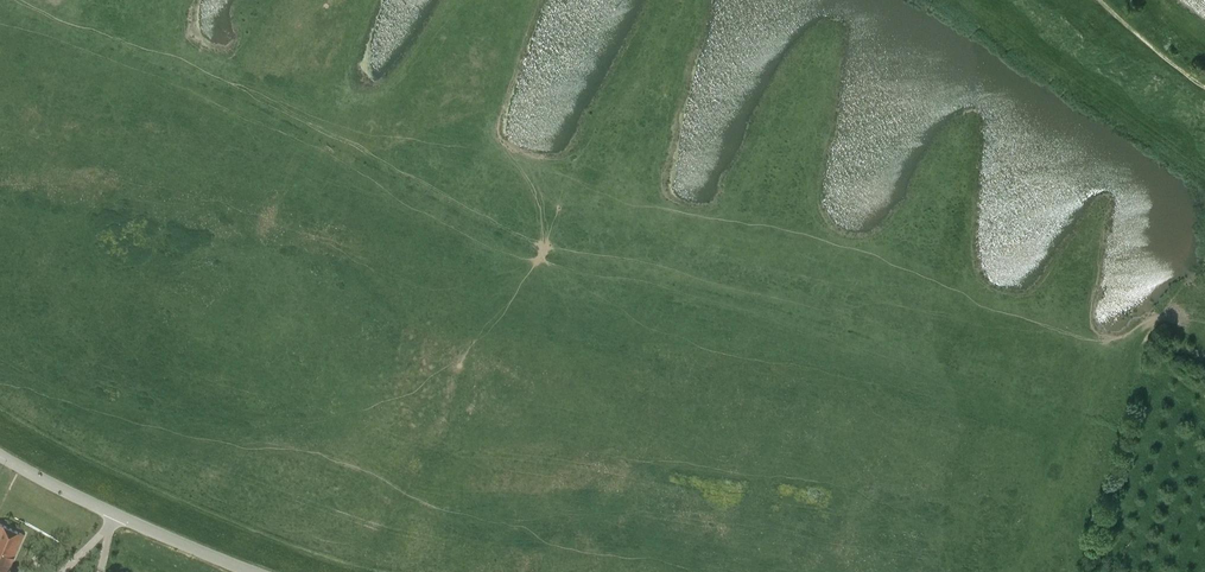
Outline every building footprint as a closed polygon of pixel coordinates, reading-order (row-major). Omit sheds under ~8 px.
[(24,534),(0,524),(0,571),(6,571),(24,534)]
